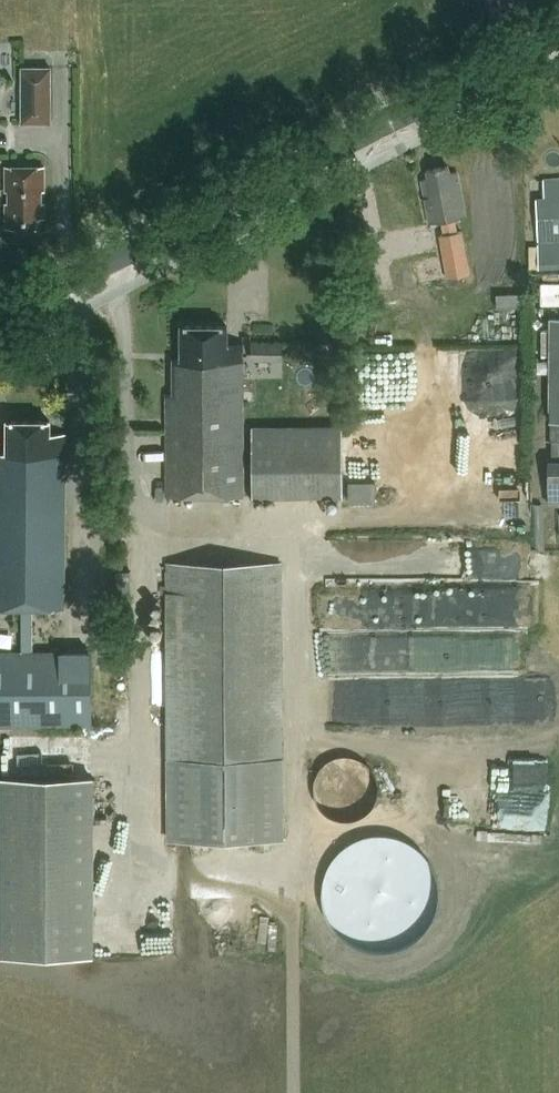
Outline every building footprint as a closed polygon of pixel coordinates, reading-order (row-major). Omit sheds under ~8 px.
[(23,66),(24,123),(55,123),(54,65),(23,66)] [(47,165),(9,165),(9,190),(12,190),(12,202),(9,202),(9,227),(39,227),(39,217),(47,217),(47,202),(44,202),(44,190),(47,190),(47,165)] [(458,231),(455,218),(466,216),(458,172),(450,173),(449,166),(427,170),(429,178),(422,180),(430,223),(442,221),(445,234),(440,235),(449,279),(470,274),(462,231),(458,231)] [(543,180),(544,198),(537,199),(539,268),(558,267),(558,178),(543,180)] [(434,265),(406,268),(409,305),(437,302),(434,265)] [(526,308),(526,293),(498,294),(498,308),(526,308)] [(244,496),(243,344),(228,344),(228,326),(182,326),(182,360),(173,360),(173,393),(167,393),(168,496),(244,496)] [(254,342),(254,361),(285,361),(286,342),(254,342)] [(92,652),(64,652),(32,653),(32,609),(64,608),(65,433),(50,433),(50,420),(8,421),(7,453),(0,453),(0,464),(0,608),(23,608),(23,652),(0,652),(0,725),(92,724),(92,652)] [(549,461),(549,504),(558,504),(558,461),(549,461)] [(377,505),(377,482),(348,483),(349,505),(377,505)] [(459,546),(461,580),(518,577),(517,544),(459,546)] [(283,838),(281,563),(168,563),(170,839),(283,838)] [(324,781),(345,799),(372,769),(351,751),(324,781)] [(3,956),(93,956),(92,777),(3,777),(3,956)]
